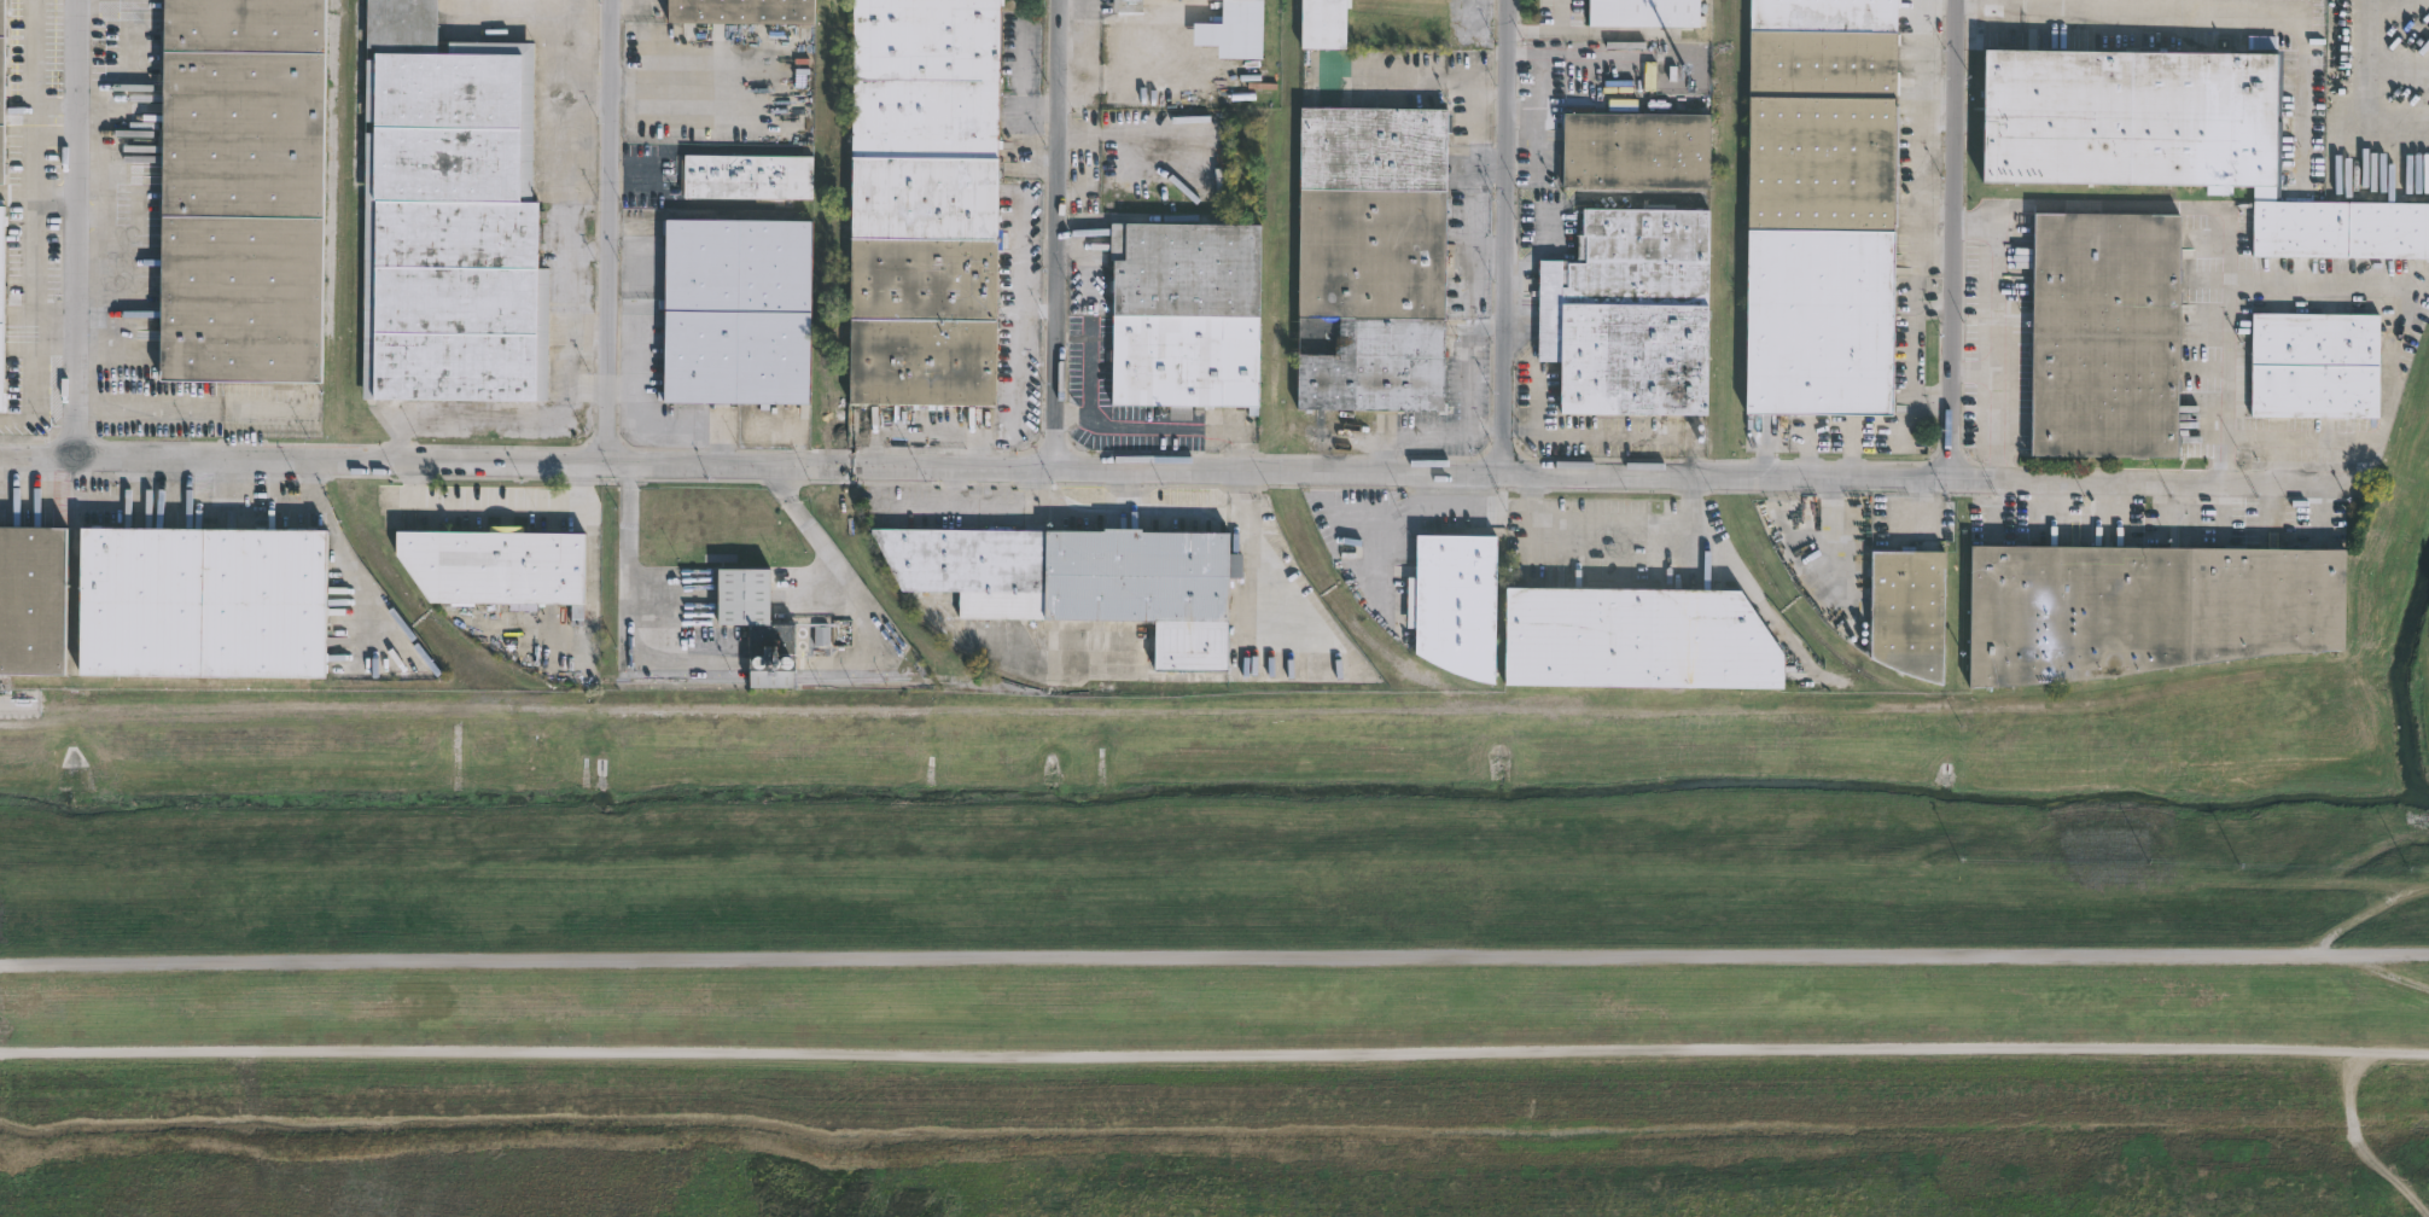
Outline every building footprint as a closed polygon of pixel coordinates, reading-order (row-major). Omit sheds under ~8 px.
[(158,379),(163,0),(324,0),(320,382),(158,379)] [(360,400),(364,0),(442,0),(442,54),(454,54),(454,42),(531,42),(529,203),(532,203),(532,268),(546,269),(544,402),(360,400)] [(664,23),(664,0),(810,0),(810,24),(681,23),(664,23)] [(845,406),(850,0),(1001,0),(1001,5),(997,5),(995,162),(1001,162),(1000,177),(995,177),(994,229),(1001,229),(1000,250),(994,250),(992,407),(845,406)] [(1222,12),(1222,0),(1251,0),(1251,24),(1234,24),(1234,12),(1222,12)] [(1299,50),(1300,0),(1344,0),(1344,50),(1303,50),(1299,50)] [(1596,33),(1597,0),(1707,0),(1707,22),(1712,22),(1712,31),(1706,31),(1706,33),(1596,33)] [(1746,415),(1750,0),(1897,0),(1892,417),(1746,415)] [(2276,187),(1984,184),(1985,51),(2278,54),(2278,95),(2288,97),(2288,118),(2277,118),(2276,187)] [(1693,99),(1693,115),(1708,115),(1708,186),(1561,184),(1561,113),(1664,113),(1664,98),(1693,99)] [(1445,109),(1445,115),(1450,115),(1450,132),(1445,132),(1445,199),(1450,199),(1450,217),(1444,217),(1444,243),(1454,244),(1452,276),(1443,276),(1443,297),(1450,297),(1449,309),(1443,309),(1443,351),(1446,351),(1446,356),(1444,356),(1443,404),(1446,404),(1446,415),(1437,415),(1437,412),(1295,409),(1298,107),(1445,109)] [(810,200),(681,198),(681,156),(800,158),(802,145),(812,145),(812,157),(810,157),(810,200)] [(2254,202),(2428,204),(2428,259),(2253,257),(2254,202)] [(1708,210),(1706,417),(1559,415),(1559,363),(1537,362),(1538,261),(1577,261),(1577,234),(1582,234),(1582,209),(1708,210)] [(2180,248),(2183,248),(2183,260),(2179,260),(2179,272),(2183,272),(2183,283),(2179,283),(2179,293),(2183,293),(2182,302),(2179,302),(2179,349),(2180,349),(2180,360),(2179,360),(2178,380),(2182,380),(2182,391),(2178,391),(2177,437),(2179,437),(2179,460),(2031,458),(2034,214),(2180,216),(2180,248)] [(819,219),(817,402),(670,401),(670,400),(659,400),(659,389),(670,389),(670,308),(662,308),(662,298),(671,298),(671,232),(666,232),(666,219),(670,219),(670,216),(819,219)] [(1258,225),(1257,413),(1247,413),(1247,408),(1211,407),(1211,410),(1193,410),(1193,408),(1190,408),(1190,420),(1169,420),(1169,406),(1109,406),(1111,261),(1108,261),(1108,225),(1258,225)] [(2380,418),(2252,417),(2253,314),(2381,315),(2380,418)] [(66,674),(0,673),(0,524),(69,525),(66,674)] [(525,525),(525,531),(584,531),(584,624),(572,624),(573,602),(538,602),(538,610),(530,610),(530,601),(430,601),(395,553),(396,530),(490,530),(490,524),(525,525)] [(208,674),(86,674),(86,526),(210,525),(332,529),(332,604),(348,605),(346,616),(331,616),(330,675),(208,674)] [(1138,526),(1138,529),(1227,529),(1227,552),(1240,552),(1240,576),(1225,576),(1225,669),(1152,668),(1152,618),(956,617),(956,589),(897,589),(866,526),(1101,528),(1101,525),(1138,526)] [(1495,534),(1493,683),(1449,669),(1414,651),(1415,534),(1495,534)] [(1945,537),(1942,683),(1909,672),(1870,657),(1871,548),(1898,548),(1898,545),(1915,545),(1915,536),(1945,537)] [(1996,685),(1967,685),(1970,542),(2344,549),(2343,650),(2282,653),(2174,665),(2118,675),(1996,685)] [(777,618),(777,623),(803,623),(802,687),(757,687),(757,670),(753,670),(753,623),(726,623),(726,567),(777,567),(777,618)] [(1782,686),(1503,682),(1504,584),(1740,588),(1783,652),(1782,686)] [(367,676),(332,676),(332,652),(368,653),(367,676)]
